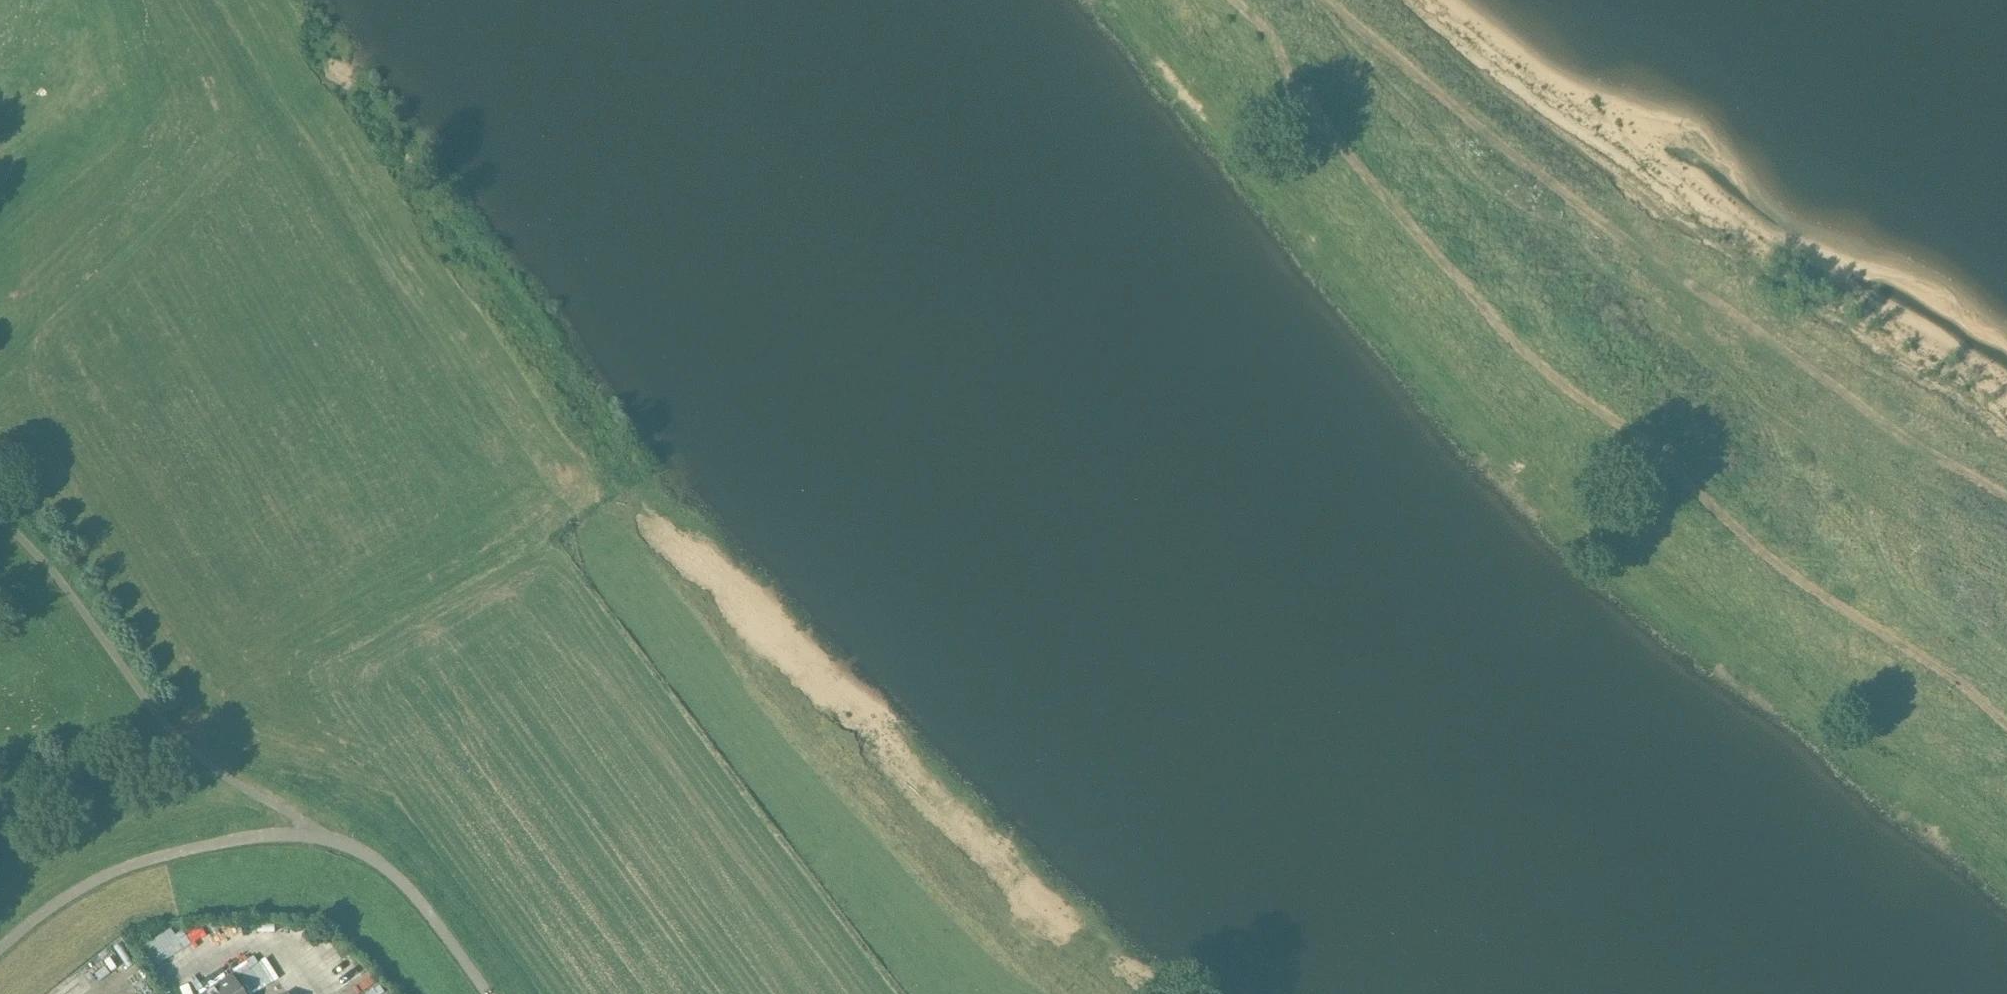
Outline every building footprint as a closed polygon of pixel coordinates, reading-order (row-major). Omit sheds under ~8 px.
[(193,932),(162,948),(170,964),(202,948),(193,932)] [(364,972),(353,958),(346,963),(325,934),(306,948),(327,976),(333,972),(343,986),(364,972)] [(279,951),(261,965),(276,984),(294,971),(279,951)] [(233,976),(205,993),(245,993),(233,976)]
